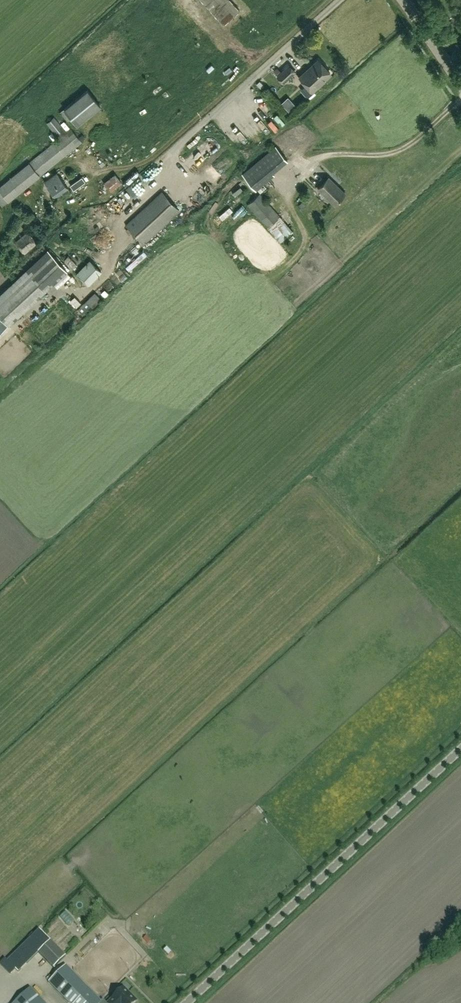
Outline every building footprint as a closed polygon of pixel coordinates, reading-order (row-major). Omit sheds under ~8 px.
[(230,19),(248,3),(245,0),(214,0),(230,19)] [(318,59),(299,77),(312,91),(332,74),(318,59)] [(233,62),(227,67),(232,73),(238,68),(233,62)] [(290,65),(277,77),(283,83),(296,71),(290,65)] [(77,125),(101,107),(88,90),(60,112),(68,121),(72,118),(77,125)] [(276,114),(285,121),(288,118),(279,110),(276,114)] [(274,115),(270,118),(279,129),(283,125),(274,115)] [(0,186),(0,204),(3,207),(82,142),(71,129),(67,132),(54,117),(46,123),(59,138),(0,186)] [(212,141),(215,146),(221,142),(218,137),(212,141)] [(210,145),(201,152),(205,156),(214,149),(210,145)] [(276,147),(243,175),(257,191),(275,176),(273,173),(288,160),(276,147)] [(199,165),(205,159),(195,150),(189,156),(199,165)] [(211,167),(216,175),(223,171),(219,163),(211,167)] [(44,182),(55,198),(68,188),(57,173),(44,182)] [(115,173),(103,183),(110,192),(122,183),(115,173)] [(140,196),(148,181),(137,175),(134,182),(137,184),(133,192),(140,196)] [(328,178),(318,189),(334,205),(345,194),(328,178)] [(238,197),(245,203),(252,194),(245,188),(238,197)] [(129,203),(132,194),(122,191),(119,200),(129,203)] [(126,226),(144,245),(180,211),(162,191),(126,225),(127,225),(126,226)] [(260,193),(247,205),(280,243),(293,231),(260,193)] [(225,216),(236,207),(232,202),(221,212),(225,216)] [(110,229),(104,233),(108,241),(115,238),(110,229)] [(28,233),(17,243),(25,252),(36,243),(28,233)] [(133,247),(143,251),(145,246),(134,242),(133,247)] [(67,271),(48,250),(0,294),(0,315),(9,325),(67,271)] [(73,251),(66,255),(73,265),(80,261),(73,251)] [(102,272),(89,260),(76,275),(88,287),(102,272)] [(61,312),(70,307),(68,303),(59,307),(61,312)] [(47,306),(40,309),(43,317),(51,313),(47,306)] [(63,913),(72,921),(78,914),(68,907),(63,913)] [(77,916),(73,921),(80,928),(84,923),(77,916)] [(0,962),(0,965),(9,975),(14,969),(18,973),(50,941),(38,929),(7,961),(4,958),(0,962)] [(51,939),(49,940),(52,943),(41,953),(53,966),(65,954),(51,939)] [(69,1002),(99,1002),(101,1001),(66,965),(48,982),(69,1002)] [(9,979),(6,974),(0,978),(0,986),(9,979)] [(31,988),(14,1002),(45,1002),(31,988)] [(127,992),(123,997),(118,992),(111,999),(111,1000),(108,1002),(134,1002),(136,1001),(127,992)]
